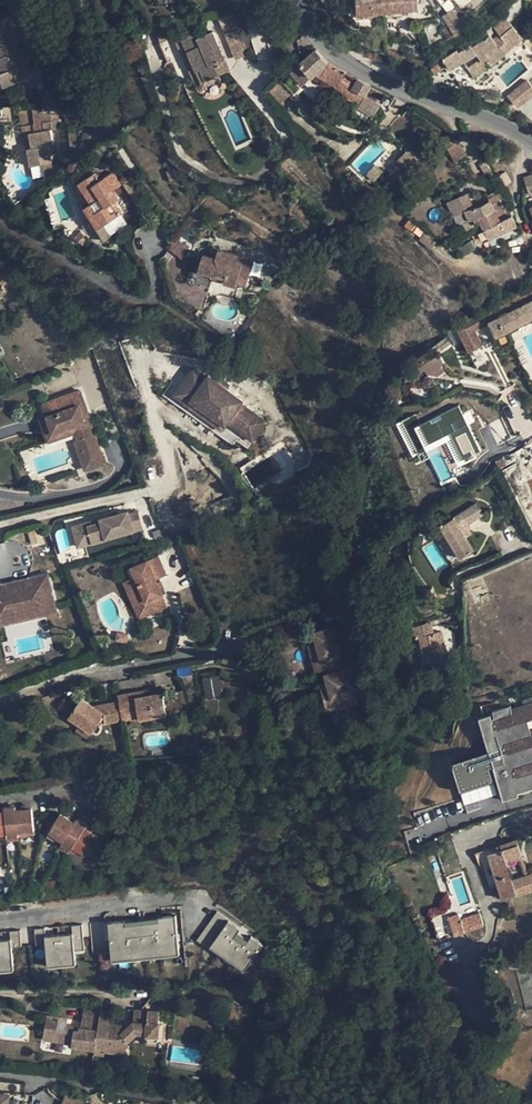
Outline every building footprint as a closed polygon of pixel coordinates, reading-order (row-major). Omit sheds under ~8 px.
[(357,15),(381,13),(386,13),(390,13),(413,11),(418,11),(417,0),(356,0),(357,15)] [(453,10),(443,15),(450,27),(455,33),(455,34),(473,22),(467,13),(459,19),(453,10)] [(230,13),(219,18),(236,60),(248,55),(230,13)] [(0,19),(0,88),(38,75),(35,66),(31,68),(24,49),(22,50),(13,23),(19,21),(16,14),(0,19)] [(522,38),(506,19),(495,29),(501,36),(494,41),(486,31),(469,43),(470,46),(464,50),(462,47),(442,59),(443,60),(431,69),(435,74),(448,66),(450,70),(464,61),(464,62),(477,54),(480,59),(482,62),(483,62),(488,58),(489,57),(486,54),(497,46),(498,45),(504,53),(522,38)] [(455,33),(450,27),(445,30),(449,37),(455,33)] [(174,37),(160,43),(168,62),(182,56),(195,85),(205,81),(206,81),(230,71),(225,60),(225,59),(219,61),(213,48),(219,46),(213,31),(197,38),(195,33),(182,38),(176,41),(174,37)] [(521,46),(531,56),(531,37),(521,46)] [(488,58),(492,64),(504,53),(498,45),(497,46),(486,54),(489,57),(488,58)] [(219,46),(213,48),(219,61),(225,59),(219,46)] [(300,64),(291,72),(303,85),(311,77),(314,75),(315,73),(320,76),(319,78),(335,87),(334,91),(353,102),(355,103),(356,104),(357,105),(357,106),(357,107),(358,108),(373,117),(381,105),(366,96),(371,86),(358,80),(353,88),(341,81),(346,73),(328,63),(327,62),(316,50),(300,64)] [(474,77),(487,68),(483,62),(482,62),(480,59),(467,68),(474,77)] [(515,109),(531,97),(531,86),(528,80),(505,94),(515,109)] [(280,81),(269,91),(281,103),(292,93),(280,81)] [(315,90),(300,104),(312,117),(327,103),(315,90)] [(58,99),(50,99),(49,108),(59,109),(58,99)] [(29,110),(18,111),(21,127),(35,124),(33,110),(29,110)] [(35,124),(21,127),(22,128),(29,126),(31,143),(35,143),(36,147),(32,148),(28,148),(31,166),(40,164),(43,164),(45,173),(44,173),(44,174),(45,174),(46,175),(52,174),(53,174),(54,174),(51,163),(51,161),(55,160),(53,145),(50,130),(60,129),(58,116),(43,113),(42,111),(33,110),(35,124)] [(29,126),(22,128),(26,149),(28,148),(32,148),(31,143),(29,126)] [(272,134),(263,141),(269,150),(278,143),(272,134)] [(407,150),(396,160),(408,171),(418,160),(407,150)] [(375,164),(366,173),(368,175),(365,179),(371,184),(374,180),(383,171),(375,164)] [(494,174),(489,168),(484,172),(488,178),(494,174)] [(95,172),(79,183),(92,203),(89,205),(102,226),(121,214),(114,203),(119,200),(113,190),(121,185),(113,172),(111,174),(105,178),(100,181),(99,179),(95,172)] [(505,172),(499,175),(505,186),(511,182),(505,172)] [(141,199),(129,180),(123,184),(135,202),(141,199)] [(479,218),(503,206),(500,200),(504,198),(501,192),(499,193),(496,195),(497,197),(498,200),(492,204),(490,200),(481,205),(468,210),(465,202),(455,206),(463,226),(459,228),(462,233),(474,227),(471,220),(473,219),(474,220),(475,221),(475,222),(476,222),(477,222),(478,221),(479,221),(479,220),(480,219),(479,218)] [(102,226),(89,205),(85,208),(98,229),(102,226)] [(503,206),(479,218),(480,219),(479,220),(484,230),(489,239),(517,226),(509,210),(505,212),(503,206)] [(484,230),(480,232),(485,241),(489,239),(484,230)] [(85,235),(81,231),(75,238),(80,241),(85,235)] [(174,239),(168,251),(184,262),(189,248),(174,239)] [(211,248),(208,257),(215,259),(218,250),(211,248)] [(218,250),(215,259),(208,257),(203,256),(202,256),(198,271),(199,271),(199,272),(211,275),(224,279),(223,283),(236,287),(237,283),(246,285),(252,266),(242,263),(233,260),(235,255),(218,250)] [(523,257),(531,275),(531,274),(531,253),(523,257)] [(235,255),(233,260),(242,263),(252,266),(253,260),(235,255)] [(12,288),(0,269),(0,296),(12,288)] [(213,280),(223,283),(224,279),(211,275),(211,276),(210,277),(210,278),(211,279),(211,280),(212,280),(213,280)] [(490,323),(496,336),(507,331),(531,318),(531,288),(486,312),(491,322),(490,323)] [(26,303),(22,295),(9,304),(14,311),(26,303)] [(472,323),(467,325),(472,336),(477,334),(472,323)] [(467,325),(462,327),(467,339),(472,336),(467,325)] [(456,326),(446,331),(454,345),(463,341),(456,326)] [(507,331),(496,336),(502,347),(512,342),(507,331)] [(450,343),(446,338),(436,345),(441,351),(450,343)] [(438,354),(433,358),(428,351),(413,361),(420,371),(425,368),(428,373),(442,364),(444,363),(438,354)] [(522,368),(528,378),(529,381),(530,384),(531,382),(531,362),(522,368)] [(442,364),(428,373),(438,376),(447,371),(442,364)] [(190,368),(172,393),(218,427),(223,421),(251,441),(265,422),(190,368)] [(80,391),(48,402),(52,414),(47,416),(53,433),(70,427),(72,433),(87,428),(79,406),(84,404),(80,391)] [(48,402),(43,404),(47,416),(52,414),(48,402)] [(84,404),(79,406),(87,428),(92,427),(84,404)] [(413,427),(424,453),(451,442),(460,461),(479,453),(459,407),(413,427)] [(47,416),(40,418),(46,435),(53,433),(47,416)] [(53,433),(46,435),(48,442),(72,433),(70,427),(53,433)] [(87,428),(72,433),(86,473),(105,466),(92,427),(87,428)] [(497,445),(478,457),(482,465),(501,452),(497,445)] [(503,458),(495,462),(499,469),(507,465),(503,458)] [(490,463),(483,467),(487,473),(494,469),(490,463)] [(454,517),(441,525),(446,534),(440,538),(436,540),(452,564),(452,563),(461,557),(474,549),(466,537),(471,534),(466,525),(483,515),(476,503),(454,517)] [(72,525),(77,545),(139,529),(134,510),(72,525)] [(441,525),(435,529),(440,538),(446,534),(441,525)] [(79,547),(71,549),(73,559),(81,557),(79,547)] [(148,560),(127,569),(131,578),(124,581),(134,606),(152,598),(157,610),(167,605),(163,594),(156,579),(166,575),(158,555),(148,560)] [(461,557),(452,563),(457,571),(467,567),(461,557)] [(0,585),(0,625),(11,622),(10,615),(36,609),(37,616),(56,612),(48,574),(29,578),(29,581),(3,587),(3,584),(0,585)] [(29,578),(3,584),(3,587),(29,581),(29,578)] [(152,598),(134,606),(139,617),(157,610),(152,598)] [(36,609),(10,615),(11,622),(37,616),(36,609)] [(413,627),(416,638),(420,637),(433,634),(431,623),(413,627)] [(343,624),(314,632),(317,642),(309,644),(312,655),(320,653),(324,669),(325,674),(345,669),(341,654),(351,651),(343,624)] [(433,634),(420,637),(425,661),(446,656),(441,632),(433,634)] [(320,653),(312,655),(316,671),(324,669),(320,653)] [(345,669),(325,674),(328,682),(320,684),(323,696),(331,694),(332,698),(335,710),(359,703),(355,692),(361,690),(355,666),(345,669)] [(221,698),(220,677),(203,677),(203,698),(221,698)] [(188,710),(185,691),(174,693),(177,702),(188,710)] [(135,692),(118,695),(119,702),(121,711),(138,708),(139,716),(140,719),(166,714),(164,704),(163,692),(145,696),(136,697),(135,692)] [(332,698),(331,694),(323,696),(327,712),(335,710),(332,698)] [(119,702),(102,705),(104,713),(93,706),(81,698),(69,716),(80,723),(92,732),(97,724),(122,719),(121,711),(119,702)] [(531,727),(528,716),(531,715),(531,699),(524,702),(512,706),(511,703),(493,708),(494,711),(495,716),(492,717),(490,712),(478,715),(489,751),(501,747),(505,762),(493,765),(502,796),(514,792),(511,781),(514,781),(517,791),(518,794),(531,790),(531,727)] [(177,702),(164,704),(166,714),(188,710),(177,702)] [(102,705),(93,706),(104,713),(102,705)] [(121,711),(122,719),(131,718),(139,716),(138,708),(121,711)] [(80,723),(76,731),(87,738),(92,732),(80,723)] [(196,738),(191,746),(197,749),(201,742),(196,738)] [(501,747),(489,751),(493,765),(505,762),(501,747)] [(504,801),(519,797),(518,794),(514,781),(511,781),(514,792),(502,796),(504,801)] [(16,806),(4,807),(4,810),(5,810),(7,834),(8,838),(19,837),(18,832),(16,809),(16,806)] [(32,808),(16,809),(18,832),(34,831),(32,808)] [(60,812),(49,832),(56,836),(63,841),(75,821),(68,817),(60,812)] [(63,841),(61,844),(71,850),(73,847),(85,827),(86,824),(76,818),(75,821),(63,841)] [(85,827),(73,847),(86,855),(98,835),(85,827)] [(479,851),(485,868),(488,867),(494,886),(498,885),(503,899),(517,895),(531,890),(531,874),(528,875),(524,876),(512,880),(507,861),(519,858),(518,852),(521,851),(517,840),(497,846),(479,851)] [(61,844),(59,848),(69,853),(71,850),(61,844)] [(73,847),(71,850),(85,858),(86,855),(73,847)] [(519,858),(524,876),(528,875),(522,857),(519,858)] [(488,867),(485,868),(490,887),(494,886),(488,867)] [(446,910),(430,916),(438,940),(455,935),(483,925),(479,912),(460,919),(458,913),(448,917),(446,910)] [(244,973),(263,945),(251,937),(248,941),(235,933),(239,927),(215,912),(196,942),(244,973)] [(106,924),(110,963),(179,957),(175,917),(106,924)] [(69,923),(56,926),(62,947),(74,944),(69,923)] [(177,1004),(171,1001),(168,1039),(188,1041),(189,1024),(189,1020),(187,1016),(184,1011),(180,1007),(177,1004)] [(68,1019),(47,1015),(44,1032),(53,1033),(51,1040),(72,1043),(72,1046),(95,1049),(95,1047),(100,1014),(100,1011),(101,1004),(95,1003),(94,1014),(83,1013),(81,1028),(79,1027),(79,1030),(66,1028),(66,1025),(68,1019)] [(515,1008),(499,1013),(503,1020),(518,1015),(515,1008)] [(114,1013),(104,1011),(104,1015),(100,1014),(95,1047),(105,1048),(105,1050),(126,1054),(128,1041),(137,1033),(146,1033),(146,1035),(158,1036),(159,1022),(159,1015),(162,1015),(162,1011),(160,1011),(148,1010),(134,1010),(133,1020),(129,1025),(125,1029),(118,1028),(118,1024),(112,1023),(114,1013)] [(53,1033),(44,1032),(43,1038),(51,1040),(53,1033)] [(62,1103),(83,1103),(87,1094),(67,1090),(62,1103)] [(10,1094),(0,1093),(0,1103),(9,1103),(10,1094)]
